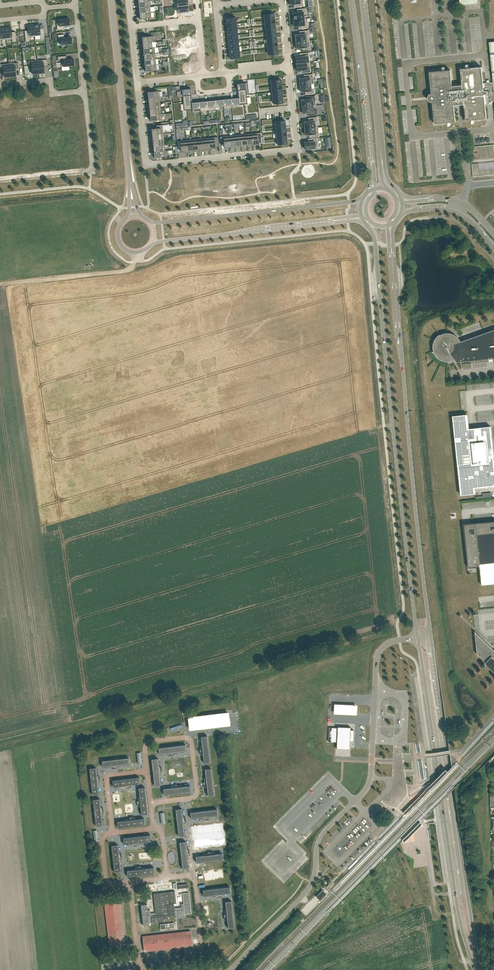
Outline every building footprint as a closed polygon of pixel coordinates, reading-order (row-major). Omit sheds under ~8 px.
[(297,12),(293,13),(293,20),(304,19),(303,14),(306,14),(306,8),(298,9),(299,12),(297,12)] [(65,19),(56,20),(57,30),(63,29),(63,26),(70,25),(69,19),(68,18),(65,18),(65,19)] [(304,19),(293,20),(294,26),(299,26),(300,26),(300,29),(308,28),(307,22),(306,23),(305,18),(304,19)] [(40,24),(34,25),(35,37),(35,35),(40,35),(41,39),(45,39),(44,29),(40,29),(40,24)] [(28,30),(25,31),(26,42),(30,42),(29,37),(35,37),(34,25),(28,25),(28,30)] [(11,27),(5,28),(6,39),(12,39),(12,42),(16,42),(15,32),(12,32),(11,27)] [(300,34),(295,35),(296,42),(309,40),(308,31),(301,31),(301,34),(300,34)] [(64,34),(58,35),(58,39),(61,39),(61,45),(72,44),(72,41),(73,41),(72,38),(71,38),(71,37),(64,38),(64,34)] [(309,40),(296,42),(296,48),(301,48),(302,48),(303,51),(310,50),(309,40)] [(301,57),(295,57),(296,64),(309,63),(308,53),(301,54),(301,57)] [(66,56),(58,57),(58,61),(61,61),(61,67),(70,66),(70,67),(74,67),(73,66),(74,65),(74,59),(66,60),(66,56)] [(47,59),(37,60),(39,74),(45,73),(44,66),(48,65),(47,59)] [(37,60),(28,61),(29,67),(32,67),(33,74),(39,74),(37,60)] [(18,62),(9,63),(10,77),(16,76),(16,69),(19,68),(18,62)] [(9,63),(0,64),(1,70),(4,70),(4,77),(10,77),(9,63)] [(309,63),(296,64),(297,71),(303,70),(303,73),(310,72),(309,63)] [(462,85),(452,86),(450,70),(430,72),(432,96),(430,96),(430,100),(432,99),(435,124),(456,122),(454,106),(464,105),(466,121),(487,119),(485,102),(489,102),(489,104),(492,104),(492,102),(493,102),(493,90),(493,82),(490,82),(490,80),(486,81),(487,83),(483,83),(481,67),(461,69),(462,85)] [(305,78),(300,79),(300,85),(311,84),(314,84),(313,74),(305,75),(305,78)] [(311,84),(300,85),(301,92),(307,91),(307,94),(315,94),(314,88),(311,88),(311,84)] [(246,89),(238,90),(238,91),(239,98),(238,98),(239,105),(248,104),(246,90),(246,89)] [(191,95),(183,96),(184,110),(192,110),(193,110),(192,103),(191,95)] [(308,99),(302,100),(302,107),(313,106),(316,105),(315,101),(315,96),(307,96),(308,99)] [(232,98),(231,99),(231,106),(232,106),(239,105),(238,98),(238,97),(235,97),(235,98),(232,98)] [(225,99),(223,99),(224,106),(223,106),(224,109),(232,108),(232,106),(231,106),(231,99),(230,99),(230,98),(228,98),(228,99),(225,99)] [(217,100),(215,100),(216,107),(223,106),(224,106),(223,99),(222,99),(220,99),(220,100),(217,100)] [(208,101),(207,101),(208,110),(216,109),(216,107),(215,100),(214,100),(210,101),(210,100),(208,100),(208,101)] [(200,102),(201,111),(208,110),(207,101),(206,101),(203,101),(200,101),(200,102)] [(192,103),(193,110),(192,110),(193,112),(201,111),(200,102),(198,102),(195,102),(192,102),(192,103)] [(313,106),(302,107),(303,114),(309,113),(309,116),(317,115),(316,110),(313,110),(313,106)] [(310,121),(304,122),(305,128),(315,127),(315,123),(318,123),(317,117),(310,118),(310,121)] [(157,128),(151,129),(152,135),(163,134),(162,125),(156,125),(156,126),(157,128)] [(315,127),(305,128),(305,135),(311,135),(312,137),(319,137),(318,127),(315,127)] [(258,133),(252,133),(253,145),(259,144),(259,143),(262,143),(261,133),(258,133)] [(229,136),(220,137),(221,143),(224,143),(224,148),(230,147),(229,136)] [(218,137),(209,138),(210,149),(216,149),(215,143),(218,143),(219,143),(218,137)] [(310,142),(304,142),(305,149),(318,148),(317,138),(310,139),(310,142)] [(492,143),(480,144),(481,149),(482,149),(482,153),(488,153),(489,157),(493,156),(493,154),(492,143)] [(493,171),(493,165),(493,160),(481,161),(472,162),(472,165),(481,164),(482,170),(483,170),(483,173),(490,172),(490,171),(493,171)] [(461,342),(460,341),(460,340),(459,339),(458,338),(457,337),(457,336),(456,335),(455,334),(453,334),(452,333),(451,333),(450,333),(449,333),(447,333),(447,332),(446,332),(445,332),(443,333),(442,333),(441,334),(440,334),(439,335),(438,336),(437,337),(436,338),(435,339),(435,340),(434,341),(434,342),(434,344),(433,345),(433,346),(433,348),(433,349),(434,350),(434,351),(434,353),(435,354),(436,355),(436,356),(437,357),(438,358),(439,359),(440,359),(442,360),(443,360),(444,361),(445,361),(447,361),(448,361),(448,360),(449,360),(450,360),(452,360),(453,360),(454,359),(455,358),(457,362),(493,359),(493,330),(461,342)] [(475,488),(493,486),(493,458),(491,426),(469,428),(468,414),(453,416),(461,495),(476,493),(475,488)] [(493,584),(493,521),(472,523),(472,524),(472,525),(470,525),(469,524),(467,524),(467,525),(466,525),(466,532),(465,532),(468,565),(479,564),(481,585),(493,584)] [(476,632),(476,631),(475,631),(477,654),(478,654),(486,662),(485,663),(493,671),(493,650),(476,632)] [(346,704),(334,703),(334,713),(345,714),(357,714),(357,704),(346,704)] [(228,712),(189,717),(190,729),(229,725),(228,712)] [(349,749),(350,749),(350,741),(353,741),(354,730),(350,730),(351,727),(348,727),(350,727),(350,730),(338,729),(338,727),(337,727),(337,728),(329,727),(328,742),(337,742),(337,746),(337,745),(349,746),(349,749)] [(207,736),(201,736),(204,763),(210,762),(207,736)] [(186,751),(185,744),(158,747),(159,754),(186,751)] [(129,758),(102,761),(102,767),(129,764),(129,758)] [(154,786),(161,785),(158,758),(151,759),(154,786)] [(89,768),(92,795),(99,794),(96,767),(89,768)] [(214,795),(211,768),(205,769),(208,796),(214,795)] [(140,784),(139,777),(113,780),(113,787),(140,784)] [(164,795),(191,792),(190,785),(163,789),(164,795)] [(141,815),(148,814),(145,787),(138,788),(141,815)] [(102,825),(99,799),(93,799),(96,826),(102,825)] [(175,809),(179,836),(185,835),(182,808),(175,809)] [(217,809),(190,812),(191,818),(218,815),(217,809)] [(145,825),(144,818),(117,821),(118,828),(145,825)] [(124,844),(151,841),(150,835),(123,838),(124,844)] [(183,869),(189,868),(186,841),(179,842),(183,869)] [(121,871),(118,845),(111,845),(114,872),(121,871)] [(196,863),(223,859),(222,853),(195,856),(196,863)] [(127,870),(127,877),(154,874),(154,867),(127,870)] [(330,888),(333,891),(340,884),(337,881),(330,888)] [(203,890),(204,896),(230,893),(230,886),(203,890)] [(322,889),(316,896),(319,900),(320,900),(323,898),(327,894),(322,889)] [(175,891),(153,893),(155,913),(148,913),(147,904),(141,905),(143,926),(150,925),(149,923),(152,923),(164,921),(164,919),(168,919),(168,916),(175,915),(174,903),(176,903),(175,891)] [(183,893),(185,914),(191,913),(189,892),(183,893)] [(234,927),(231,901),(225,901),(228,928),(234,927)] [(109,946),(124,944),(120,902),(105,904),(109,946)] [(144,951),(150,950),(192,946),(191,931),(143,936),(144,951)]
